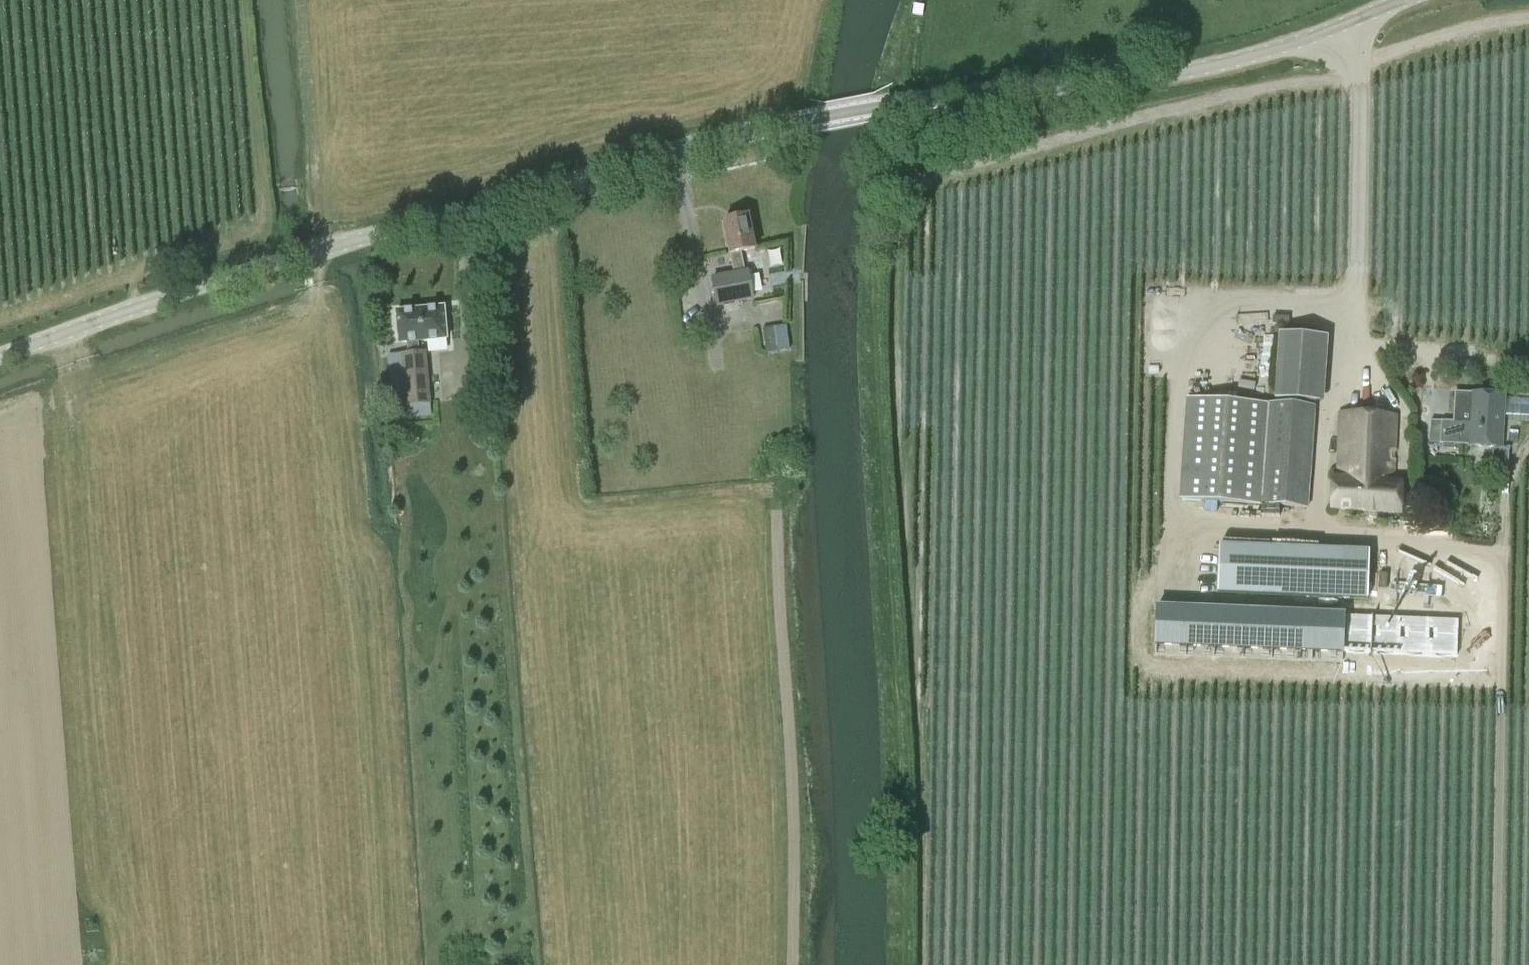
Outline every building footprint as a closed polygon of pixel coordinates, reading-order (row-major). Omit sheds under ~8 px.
[(923,7),(915,5),(913,14),(922,16),(923,7)] [(741,254),(756,251),(749,216),(723,221),(734,274),(711,279),(718,307),(754,300),(748,271),(745,271),(741,254)] [(398,312),(401,346),(408,345),(409,357),(402,358),(407,407),(431,405),(426,355),(419,356),(418,344),(446,342),(443,308),(398,312)] [(775,328),(763,329),(766,353),(778,351),(775,328)] [(1330,404),(1331,389),(1335,338),(1278,333),(1274,400),(1330,404)] [(1431,431),(1430,443),(1440,444),(1468,445),(1468,447),(1502,449),(1506,394),(1471,392),(1455,391),(1453,422),(1441,421),(1441,432),(1431,431)] [(1186,398),(1179,498),(1307,507),(1314,407),(1186,398)] [(1332,477),(1330,511),(1401,516),(1403,482),(1395,481),(1398,416),(1338,413),(1336,477),(1332,477)] [(1343,550),(1222,546),(1220,594),(1341,599),(1343,550)] [(1155,607),(1154,645),(1183,646),(1185,609),(1155,607)] [(1185,609),(1183,646),(1212,647),(1214,610),(1185,609)] [(1214,610),(1212,647),(1241,648),(1242,611),(1214,610)] [(1242,611),(1241,648),(1270,649),(1271,612),(1242,611)] [(1271,612),(1270,649),(1298,650),(1300,613),(1271,612)] [(1300,613),(1298,650),(1311,651),(1312,614),(1300,613)] [(1312,614),(1311,651),(1341,652),(1342,615),(1312,614)]
